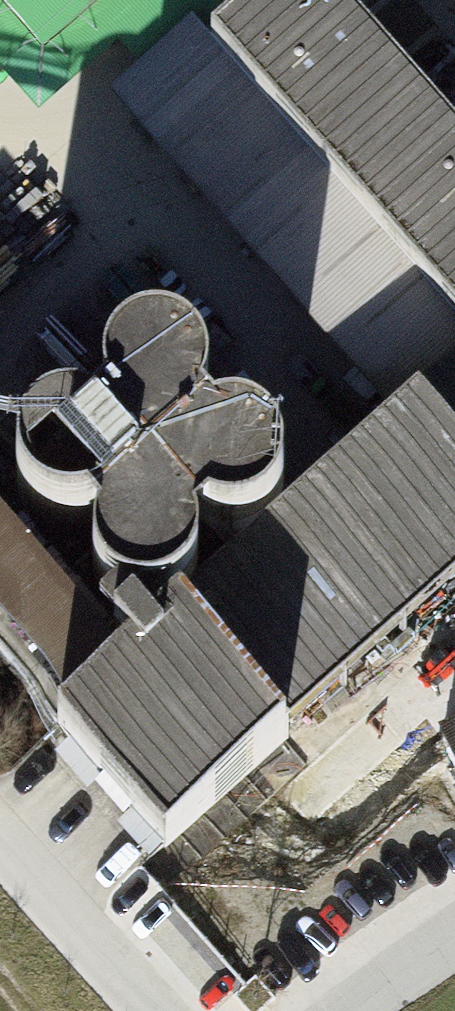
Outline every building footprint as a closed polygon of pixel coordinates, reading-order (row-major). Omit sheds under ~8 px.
[(44,49),(99,0),(0,0),(44,49)] [(322,0),(272,0),(209,57),(454,330),(454,148),(322,0)] [(127,347),(132,359),(126,362),(119,368),(113,375),(109,382),(105,390),(103,399),(103,409),(104,417),(105,424),(92,435),(88,433),(82,431),(75,429),(64,430),(57,431),(48,434),(40,438),(32,444),(27,451),(22,458),(18,469),(17,480),(18,493),(20,501),(25,510),(29,517),(37,525),(42,528),(49,532),(56,534),(65,535),(74,535),(83,534),(90,531),(98,527),(104,522),(110,530),(106,534),(101,540),(98,547),(95,553),(93,563),(93,572),(94,580),(97,589),(102,598),(108,606),(116,613),(123,617),(132,620),(141,621),(152,621),(161,619),(170,616),(175,612),(178,611),(185,604),(191,598),(195,590),(198,581),(199,572),(198,562),(196,552),(208,540),(213,542),(219,544),(227,545),(235,545),(244,544),(251,541),(258,539),(265,533),(271,528),(275,521),(286,526),(293,513),(281,507),(283,503),(284,495),(284,487),(282,478),(280,471),(276,464),(271,457),(264,451),(256,446),(247,443),(239,440),(230,440),(219,442),(210,445),(200,451),(194,456),(188,464),(184,471),(181,479),(180,491),(181,500),(182,509),(169,521),(166,520),(160,518),(152,516),(146,516),(140,516),(121,493),(121,489),(122,483),(122,477),(121,471),(119,465),(132,454),(141,457),(147,459),(154,459),(162,459),(171,457),(180,453),(188,449),(195,442),(200,436),(204,427),(207,417),(208,409),(208,397),(204,386),(198,376),(191,366),(178,359),(168,355),(156,354),(145,354),(141,343),(127,347)] [(415,412),(453,454),(454,452),(454,377),(415,412)] [(415,412),(361,461),(387,491),(369,507),(342,477),(182,619),(217,658),(305,580),(348,628),(260,706),(289,739),(454,590),(454,457),(415,412)] [(182,619),(175,612),(170,616),(161,619),(152,621),(141,621),(132,620),(123,617),(116,613),(108,606),(102,598),(97,589),(94,580),(93,572),(93,563),(95,553),(98,547),(101,540),(106,534),(110,530),(104,522),(98,527),(90,531),(83,534),(74,535),(65,535),(56,534),(49,532),(42,528),(37,525),(29,517),(25,510),(20,501),(18,493),(17,480),(18,469),(22,458),(10,444),(0,454),(0,535),(122,672),(129,665),(113,647),(132,631),(149,649),(182,619)] [(387,491),(361,461),(342,477),(369,507),(387,491)] [(305,580),(217,658),(182,619),(149,649),(132,631),(113,647),(129,665),(122,672),(0,535),(0,666),(59,732),(11,775),(115,891),(164,848),(165,849),(289,739),(260,706),(348,628),(305,580)] [(445,739),(454,759),(454,734),(445,739)]
